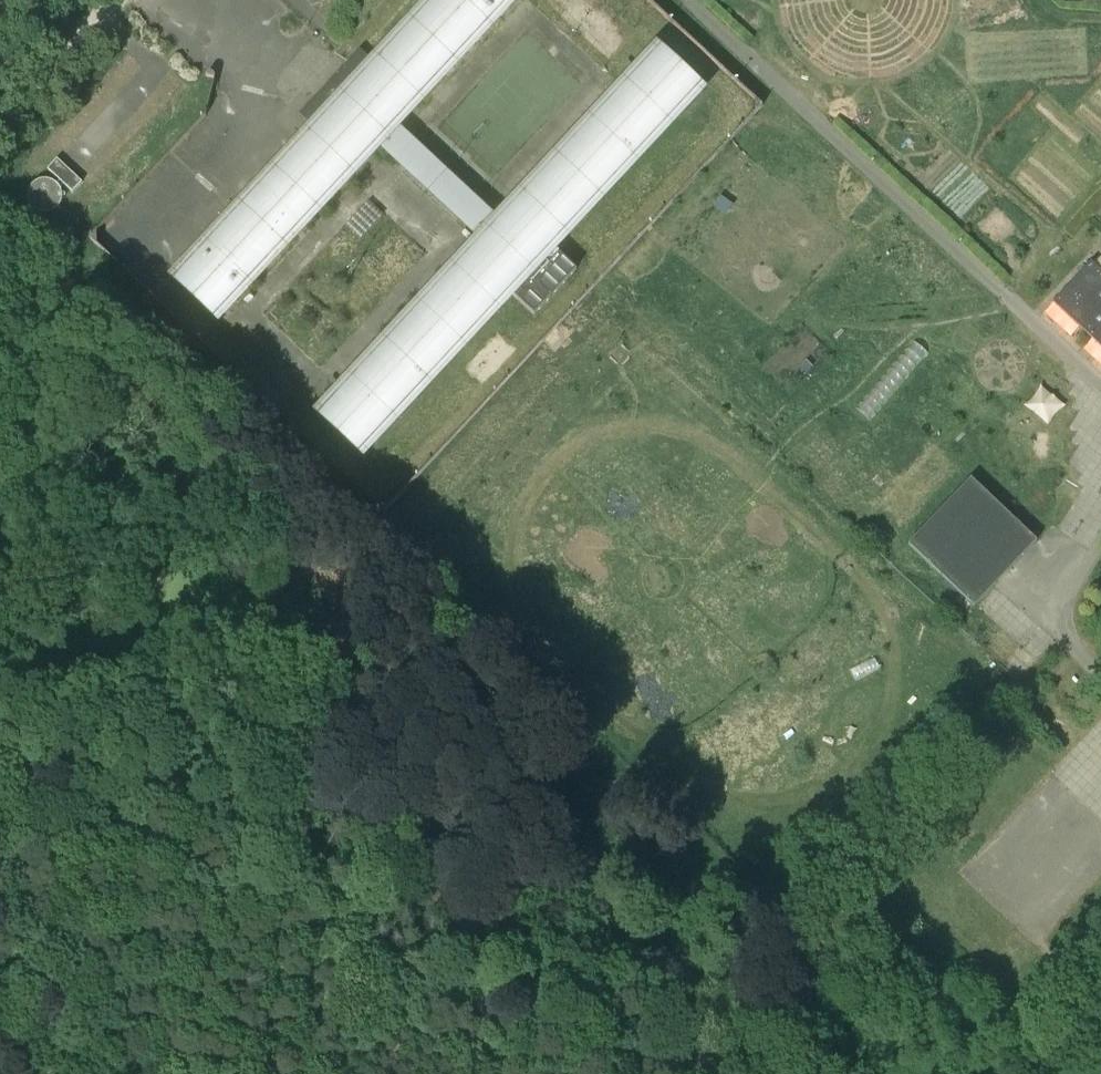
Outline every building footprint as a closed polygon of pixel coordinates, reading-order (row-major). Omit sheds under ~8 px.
[(510,0),(433,0),(362,76),(349,64),(311,104),(325,116),(175,277),(216,316),(379,140),(484,237),(321,412),(362,450),(508,293),(533,316),(575,270),(550,247),(697,90),(656,52),(493,227),(388,131),(510,0)] [(72,194),(82,183),(57,161),(47,171),(72,194)] [(35,211),(36,212),(38,213),(39,214),(41,214),(43,215),(44,215),(46,215),(48,214),(50,214),(51,214),(53,213),(54,212),(56,211),(57,210),(58,208),(59,207),(60,206),(61,204),(61,202),(62,201),(62,199),(62,198),(62,196),(61,194),(61,193),(60,191),(60,190),(59,188),(58,187),(57,186),(56,186),(55,184),(54,183),(52,183),(51,182),(49,182),(47,181),(45,181),(44,181),(42,181),(40,182),(39,182),(37,183),(36,184),(34,185),(33,186),(32,187),(31,189),(30,190),(29,192),(29,193),(28,195),(28,197),(28,198),(28,200),(28,201),(29,203),(30,205),(30,206),(31,208),(32,209),(33,210),(35,211)] [(1091,263),(1053,303),(1100,348),(1100,273),(1091,263)] [(867,417),(927,354),(914,341),(854,404),(867,417)] [(974,608),(1036,541),(971,479),(908,545),(974,608)]
